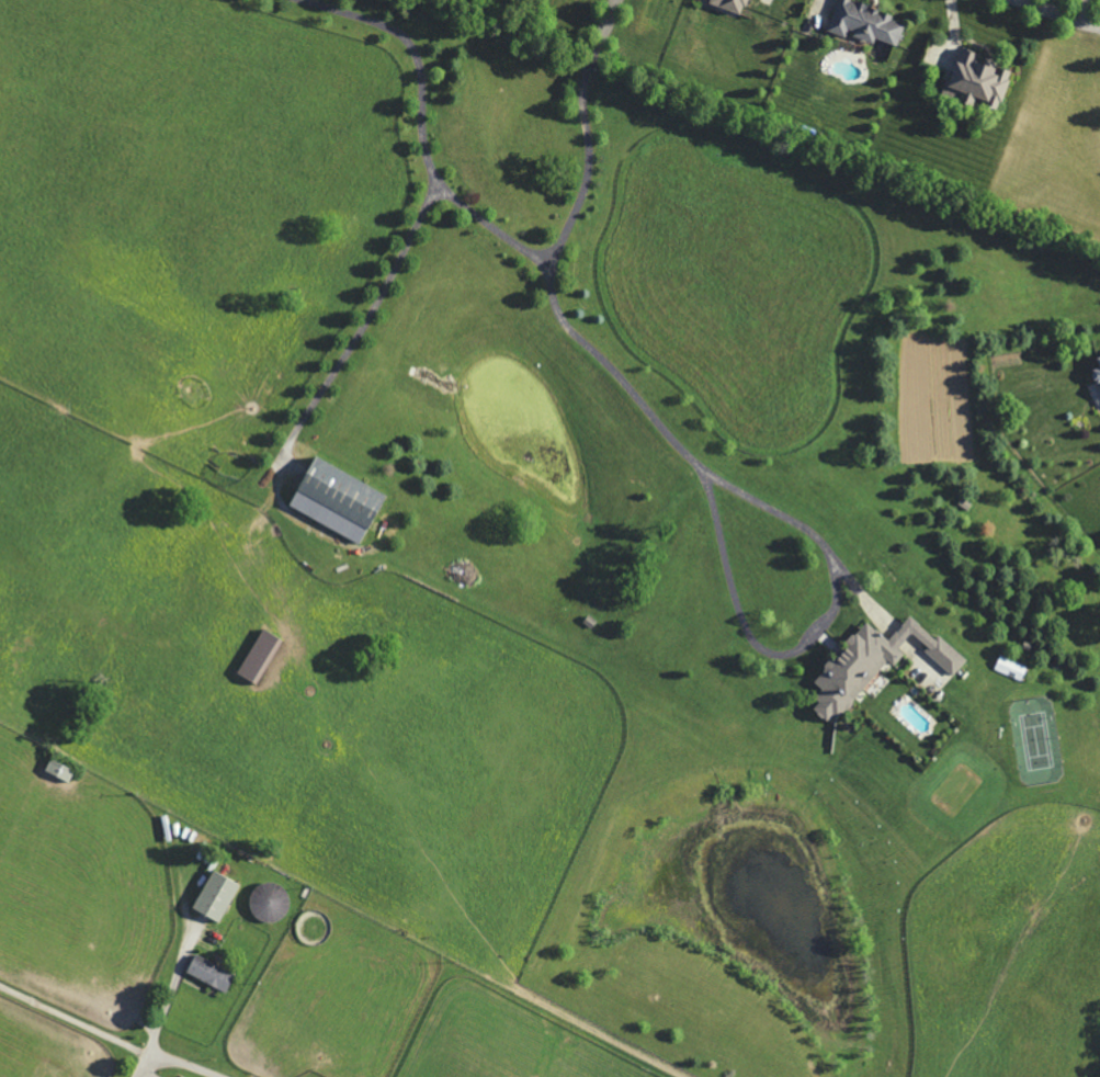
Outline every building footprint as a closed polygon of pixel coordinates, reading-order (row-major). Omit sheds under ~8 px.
[(713,6),(747,16),(752,0),(715,0),(713,6)] [(850,39),(851,35),(879,45),(880,40),(902,48),(911,21),(847,0),(843,0),(832,33),(850,39)] [(945,95),(977,107),(981,97),(1006,106),(1017,74),(983,62),(985,55),(968,49),(958,78),(952,76),(945,95)] [(367,546),(392,495),(318,460),(294,511),(367,546)] [(971,661),(941,638),(940,639),(913,618),(894,642),(870,624),(853,645),(854,646),(841,663),(837,661),(819,684),(830,694),(817,710),(839,727),(890,662),(899,669),(909,656),(903,652),(915,636),(931,648),(927,653),(958,677),(971,661)] [(929,692),(935,685),(943,691),(956,677),(920,645),(910,657),(917,664),(909,674),(929,692)] [(1026,681),(1030,666),(1000,658),(996,673),(1026,681)] [(80,769),(56,758),(49,772),(73,783),(80,769)] [(244,884),(216,871),(197,910),(225,924),(244,884)] [(291,883),(255,885),(257,922),(293,920),(291,883)] [(190,974),(230,993),(239,974),(199,956),(190,974)]
